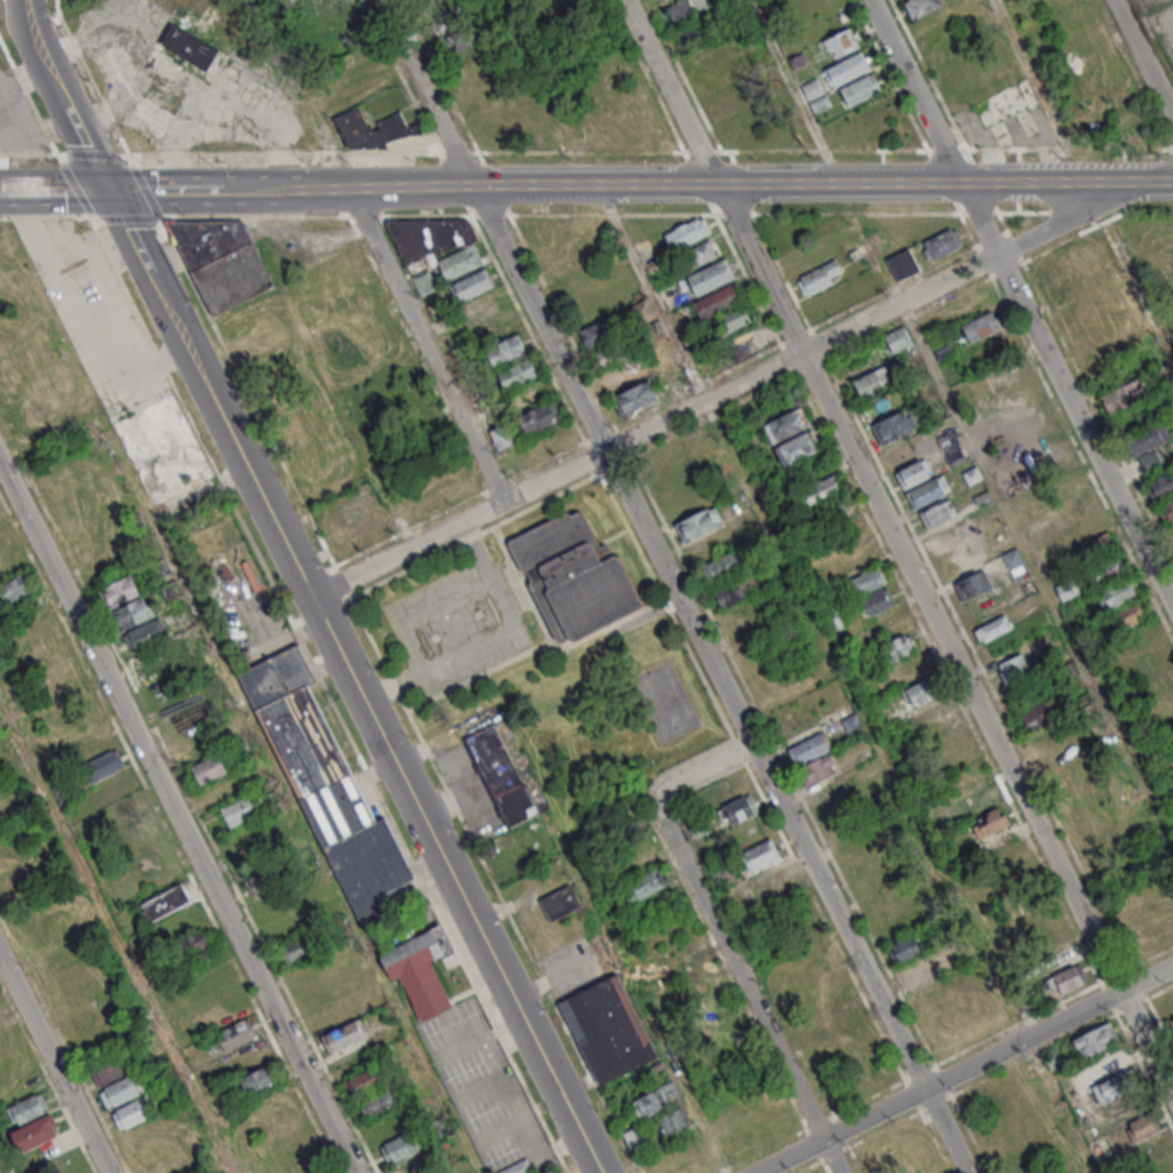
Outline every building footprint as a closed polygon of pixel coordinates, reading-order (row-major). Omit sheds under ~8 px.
[(709,7),(705,0),(682,0),(667,8),(676,25),(709,7)] [(943,0),(906,0),(905,1),(912,19),(945,5),(943,0)] [(456,53),(477,39),(454,3),(432,17),(456,53)] [(679,30),(683,42),(705,35),(701,23),(679,30)] [(162,43),(202,70),(213,54),(173,27),(162,43)] [(823,41),(832,60),(860,47),(851,28),(823,41)] [(871,69),(862,51),(827,68),(835,86),(871,69)] [(114,70),(119,77),(126,71),(121,64),(114,70)] [(840,88),(848,107),(882,93),(874,74),(840,88)] [(1039,101),(1028,77),(973,103),(984,127),(1039,101)] [(802,85),(815,114),(831,107),(818,78),(802,85)] [(170,114),(142,99),(132,116),(160,131),(170,114)] [(401,113),(366,128),(358,108),(335,118),(352,157),(409,132),(401,113)] [(227,113),(198,113),(198,132),(227,132),(227,113)] [(664,232),(672,250),(711,234),(704,216),(664,232)] [(275,287),(244,219),(176,221),(169,224),(210,315),(213,315),(275,287)] [(469,219),(394,220),(388,222),(388,223),(406,267),(408,267),(424,261),(426,267),(439,267),(444,280),(484,265),(477,246),(477,239),(469,219)] [(921,240),(928,259),(962,248),(955,228),(921,240)] [(721,254),(714,239),(681,254),(688,270),(721,254)] [(919,269),(907,248),(886,260),(897,281),(919,269)] [(735,277),(725,258),(687,277),(696,296),(735,277)] [(805,295),(844,275),(835,259),(797,278),(805,295)] [(461,300),(494,286),(486,268),(453,283),(461,300)] [(413,279),(422,295),(437,287),(429,270),(413,279)] [(693,300),(701,319),(745,301),(737,282),(693,300)] [(757,319),(749,302),(723,314),(730,331),(757,319)] [(962,324),(970,343),(1000,330),(992,311),(962,324)] [(616,316),(581,329),(596,368),(631,355),(616,316)] [(884,336),(893,353),(912,344),(903,326),(884,336)] [(741,355),(759,347),(751,330),(734,338),(741,355)] [(526,351),(517,333),(486,349),(494,367),(526,351)] [(505,390),(537,375),(529,358),(497,372),(505,390)] [(604,374),(612,390),(645,375),(638,359),(604,374)] [(861,399),(894,386),(886,366),(853,379),(861,399)] [(1100,396),(1110,415),(1150,393),(1140,374),(1100,396)] [(623,413),(659,401),(652,381),(616,393),(623,413)] [(212,479),(176,392),(112,419),(147,505),(212,479)] [(563,418),(552,399),(518,418),(529,437),(563,418)] [(763,426),(773,444),(810,424),(799,406),(763,426)] [(871,424),(879,444),(917,429),(909,408),(871,424)] [(1172,440),(1166,421),(1124,437),(1132,458),(1138,456),(1144,472),(1163,465),(1156,446),(1172,440)] [(822,447),(812,429),(776,448),(785,466),(822,447)] [(493,436),(499,450),(513,444),(507,430),(493,436)] [(967,459),(955,431),(938,438),(949,466),(967,459)] [(904,489),(933,473),(925,457),(896,473),(904,489)] [(1158,500),(1172,492),(1172,472),(1172,470),(1148,482),(1158,500)] [(800,490),(810,508),(843,491),(834,473),(800,490)] [(906,492),(914,509),(951,491),(944,475),(906,492)] [(821,530),(850,515),(841,498),(812,513),(821,530)] [(1160,506),(1169,524),(1172,522),(1172,499),(1160,506)] [(920,512),(927,529),(956,516),(949,500),(920,512)] [(682,544),(723,525),(714,505),(673,524),(682,544)] [(509,538),(554,646),(642,609),(614,541),(598,548),(582,509),(509,538)] [(1076,548),(1084,563),(1114,547),(1105,532),(1076,548)] [(1026,569),(1016,548),(1002,554),(1012,575),(1026,569)] [(702,567),(710,583),(743,566),(735,549),(702,567)] [(1127,570),(1118,554),(1084,574),(1093,590),(1127,570)] [(855,597),(887,581),(878,565),(847,581),(855,597)] [(992,587),(985,569),(954,584),(962,601),(992,587)] [(5,603),(35,588),(27,570),(0,584),(0,592),(5,603)] [(99,589),(107,609),(142,594),(133,574),(99,589)] [(1095,593),(1104,612),(1139,594),(1130,576),(1095,593)] [(869,616),(895,603),(887,586),(860,599),(869,616)] [(120,632),(154,615),(144,596),(110,613),(120,632)] [(1150,615),(1141,599),(1111,615),(1119,631),(1150,615)] [(1013,627),(1006,613),(974,630),(981,644),(1013,627)] [(133,654),(169,636),(160,617),(124,635),(133,654)] [(886,643),(894,660),(918,649),(910,631),(886,643)] [(314,683),(316,682),(301,645),(246,668),(351,923),(381,911),(374,896),(414,880),(388,816),(371,823),(314,683)] [(1036,673),(1025,651),(996,665),(1007,687),(1036,673)] [(905,688),(914,707),(939,694),(930,676),(905,688)] [(1020,710),(1027,729),(1062,716),(1055,698),(1020,710)] [(468,735),(506,827),(536,815),(497,723),(468,735)] [(787,748),(796,767),(798,766),(807,785),(839,771),(821,733),(787,748)] [(83,765),(120,746),(128,765),(92,784),(83,765)] [(193,764),(199,783),(227,775),(222,755),(193,764)] [(978,838),(1009,824),(991,784),(960,798),(978,838)] [(723,805),(731,824),(758,812),(749,793),(723,805)] [(257,815),(249,796),(221,807),(229,827),(257,815)] [(693,837),(709,833),(705,816),(689,820),(693,837)] [(781,859),(772,839),(738,853),(746,873),(781,859)] [(793,880),(783,860),(746,879),(755,898),(793,880)] [(625,881),(632,900),(670,887),(663,868),(625,881)] [(277,890),(275,872),(251,874),(252,893),(277,890)] [(139,905),(149,923),(191,900),(181,883),(139,905)] [(550,923),(581,907),(569,885),(539,900),(550,923)] [(379,950),(390,980),(402,976),(419,1021),(452,1008),(433,961),(455,953),(444,925),(379,950)] [(188,956),(209,944),(200,928),(179,941),(188,956)] [(898,962),(923,953),(916,933),(891,942),(898,962)] [(302,938),(278,948),(285,964),(309,954),(302,938)] [(1086,982),(1077,963),(1049,977),(1058,995),(1086,982)] [(561,1003),(620,974),(661,1057),(602,1085),(561,1003)] [(216,1033),(225,1052),(257,1036),(247,1018),(216,1033)] [(321,1036),(330,1054),(367,1035),(359,1018),(321,1036)] [(1078,1060),(1120,1044),(1112,1024),(1070,1039),(1078,1060)] [(92,1069),(98,1085),(124,1076),(117,1059),(92,1069)] [(247,1095),(278,1082),(270,1064),(240,1078),(247,1095)] [(347,1079),(354,1095),(386,1081),(379,1065),(347,1079)] [(1101,1106),(1137,1086),(1127,1068),(1091,1088),(1101,1106)] [(107,1088),(138,1072),(146,1091),(115,1106),(107,1088)] [(680,1102),(672,1082),(630,1100),(638,1120),(680,1102)] [(401,1103),(393,1086),(359,1102),(367,1119),(401,1103)] [(49,1109),(41,1091),(6,1108),(15,1126),(49,1109)] [(118,1109),(149,1095),(157,1113),(127,1129),(118,1109)] [(657,1118),(668,1138),(691,1127),(681,1106),(657,1118)] [(1125,1124),(1134,1142),(1162,1129),(1153,1110),(1125,1124)] [(60,1133),(51,1113),(11,1133),(21,1153),(60,1133)] [(632,1154),(652,1147),(643,1124),(624,1131),(632,1154)] [(381,1145),(390,1164),(421,1149),(412,1130),(381,1145)] [(534,1172),(527,1157),(495,1172),(533,1172),(534,1172)]
